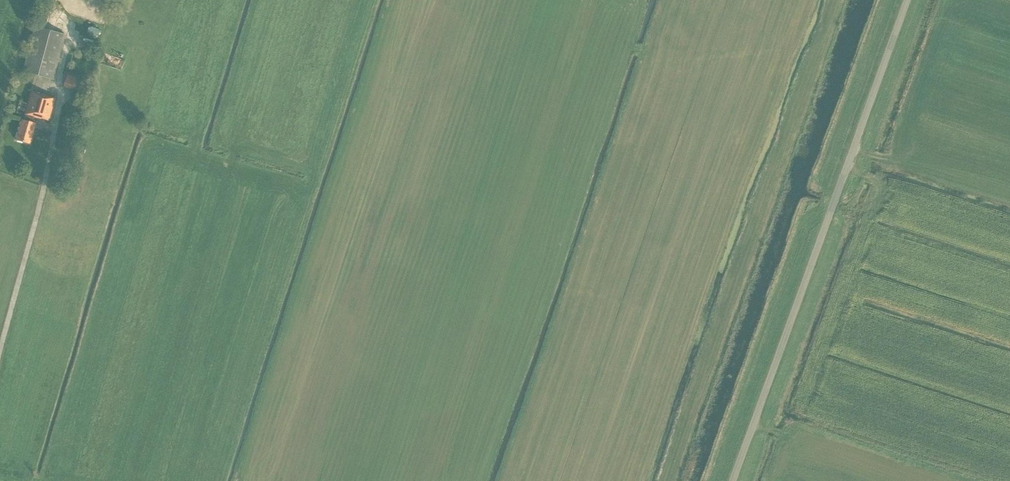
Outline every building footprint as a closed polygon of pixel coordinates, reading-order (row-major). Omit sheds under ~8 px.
[(84,24),(84,32),(94,32),(94,25),(84,24)] [(53,79),(65,35),(34,26),(22,71),(34,75),(48,78),(53,79)] [(65,71),(60,84),(72,88),(77,75),(65,71)] [(44,95),(30,92),(24,114),(25,114),(23,120),(22,120),(16,140),(30,144),(35,124),(32,123),(34,116),(47,120),(47,118),(49,119),(55,98),(44,95)]
